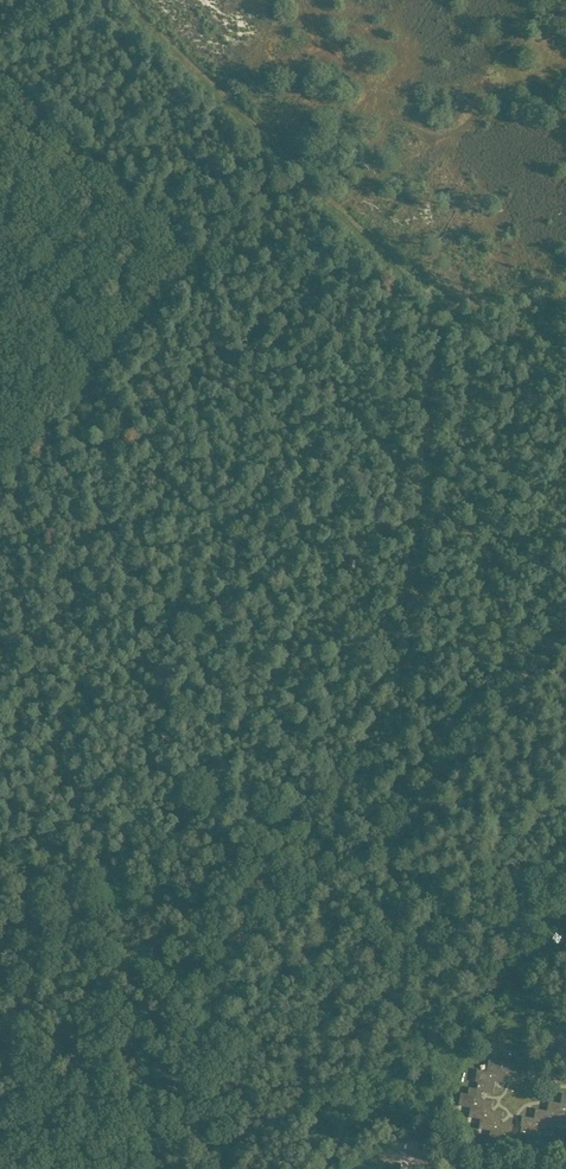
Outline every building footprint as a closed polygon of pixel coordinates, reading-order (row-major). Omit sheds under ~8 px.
[(496,1082),(505,1083),(507,1071),(517,1073),(519,1060),(512,1059),(514,1051),(501,1049),(499,1061),(489,1059),(487,1071),(478,1069),(476,1082),(478,1082),(477,1089),(469,1087),(468,1094),(461,1093),(459,1106),(471,1108),(469,1117),(481,1119),(479,1129),(491,1131),(489,1140),(502,1142),(502,1140),(509,1141),(510,1134),(511,1134),(513,1124),(501,1122),(503,1113),(491,1111),(493,1101),(481,1099),(483,1092),(494,1093),(496,1082)] [(563,1093),(561,1103),(549,1101),(547,1111),(536,1109),(534,1118),(522,1116),(521,1126),(522,1126),(521,1133),(528,1134),(527,1137),(540,1139),(541,1130),(553,1132),(555,1122),(565,1124),(565,1094),(563,1093)]
